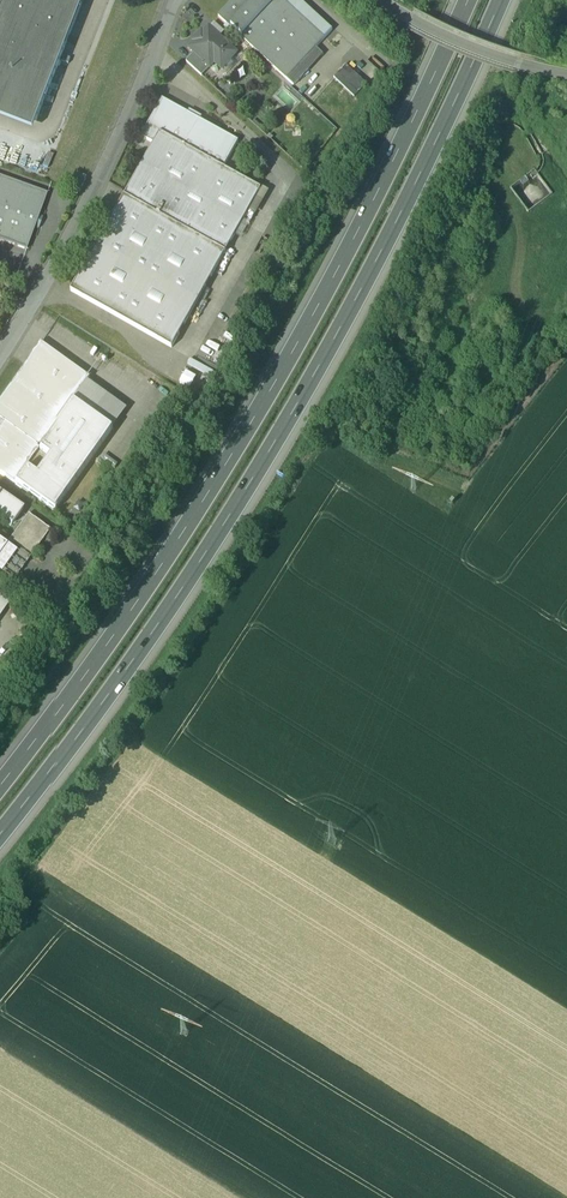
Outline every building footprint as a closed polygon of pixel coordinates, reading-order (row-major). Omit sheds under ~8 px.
[(14,81),(31,37),(65,50),(84,0),(0,0),(0,75),(14,81)] [(281,0),(234,0),(219,17),(287,81),(317,49),(325,40),(316,33),(316,26),(311,26),(306,21),(304,21),(281,0)] [(299,0),(281,0),(304,21),(306,21),(311,26),(316,26),(316,33),(325,40),(333,31),(299,0)] [(237,54),(209,27),(189,48),(194,53),(210,68),(215,63),(222,70),(237,54)] [(14,81),(0,75),(0,118),(33,131),(65,50),(31,37),(14,81)] [(317,49),(287,81),(294,87),(324,55),(317,49)] [(210,68),(194,53),(186,62),(202,77),(210,68)] [(332,78),(354,98),(366,84),(345,64),(332,78)] [(305,98),(287,81),(282,85),(301,102),(305,98)] [(309,93),(300,85),(296,89),(305,98),(309,93)] [(239,142),(162,99),(141,137),(154,144),(124,197),(225,254),(261,190),(224,169),(239,142)] [(76,172),(68,189),(79,195),(87,178),(76,172)] [(0,177),(0,241),(27,251),(35,229),(39,230),(43,218),(39,217),(47,195),(0,177)] [(225,254),(124,197),(71,292),(172,349),(225,254)] [(0,399),(0,419),(0,420),(0,472),(14,483),(26,467),(39,448),(73,400),(87,380),(88,381),(90,377),(41,342),(0,399)] [(88,381),(87,380),(73,400),(113,428),(127,409),(88,381)] [(113,428),(73,400),(39,448),(49,455),(35,474),(65,496),(113,429),(113,428)] [(35,474),(26,467),(14,483),(54,511),(65,496),(35,474)] [(0,495),(0,519),(11,527),(21,512),(22,513),(23,511),(0,495)] [(5,547),(6,547),(0,555),(0,575),(12,583),(50,531),(28,515),(5,547)]
